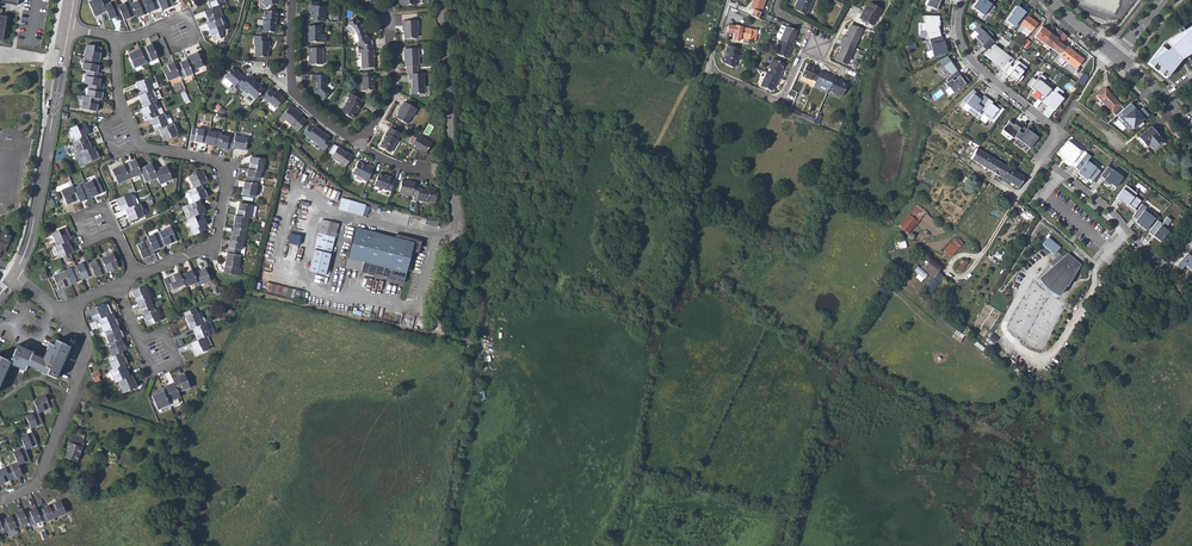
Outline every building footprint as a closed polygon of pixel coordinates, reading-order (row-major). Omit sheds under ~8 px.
[(106,12),(104,6),(101,0),(95,0),(88,3),(94,16),(106,12)] [(149,13),(143,0),(140,0),(131,4),(136,15),(137,18),(149,13)] [(161,8),(157,0),(143,0),(149,13),(161,8)] [(161,8),(162,10),(173,5),(173,3),(177,2),(177,0),(157,0),(161,8)] [(211,8),(218,5),(225,2),(224,0),(207,0),(211,8)] [(749,8),(753,9),(750,17),(753,18),(758,19),(765,0),(752,0),(749,8)] [(793,9),(805,15),(813,0),(798,0),(793,9)] [(925,4),(938,9),(940,2),(939,1),(939,0),(927,0),(925,4)] [(983,15),(987,9),(991,12),(995,7),(991,4),(993,0),(976,0),(972,7),(983,15)] [(110,20),(122,15),(118,6),(115,1),(104,6),(106,12),(110,20)] [(124,20),(136,15),(131,4),(130,1),(118,6),(122,15),(124,20)] [(308,2),(308,7),(311,7),(311,11),(311,16),(308,16),(308,21),(325,21),(325,14),(327,14),(327,5),(319,5),(318,2),(308,2)] [(861,14),(859,19),(873,25),(881,8),(869,2),(863,15),(861,14)] [(204,11),(209,23),(220,18),(223,17),(218,5),(211,8),(204,11)] [(1020,24),(1026,17),(1022,14),(1023,13),(1022,12),(1023,11),(1017,6),(1016,7),(1010,14),(1011,14),(1006,21),(1012,25),(1010,28),(1014,32),(1020,24)] [(276,32),(276,25),(275,25),(275,21),(277,21),(278,11),(265,11),(264,21),(262,20),(262,25),(257,25),(257,32),(268,32),(276,32)] [(940,36),(938,26),(939,26),(939,19),(938,19),(938,15),(923,15),(922,22),(919,22),(919,30),(924,31),(927,39),(928,39),(940,36)] [(1024,28),(1022,31),(1027,35),(1036,23),(1027,16),(1026,17),(1020,24),(1024,28)] [(209,23),(207,24),(208,28),(209,28),(213,35),(215,34),(217,40),(220,38),(223,34),(222,32),(225,30),(220,18),(209,23)] [(356,30),(357,32),(358,34),(359,39),(360,40),(360,42),(358,42),(359,45),(373,44),(373,40),(372,40),(371,40),(370,39),(369,38),(368,37),(368,34),(366,30),(365,28),(365,26),(364,25),(363,23),(362,22),(360,19),(359,18),(358,18),(354,21),(353,21),(353,20),(352,20),(351,20),(351,21),(350,21),(350,22),(350,23),(351,23),(352,24),(353,25),(354,27),(355,28),(356,29),(356,30)] [(403,25),(405,38),(417,37),(416,26),(417,26),(416,19),(401,21),(402,26),(403,25)] [(843,35),(840,40),(841,41),(854,47),(862,29),(851,24),(845,36),(843,35)] [(755,41),(757,30),(728,25),(727,32),(734,33),(733,39),(740,41),(740,38),(755,41)] [(1181,60),(1191,53),(1191,25),(1165,41),(1147,64),(1166,78),(1181,60)] [(307,26),(306,32),(308,31),(308,35),(308,42),(327,42),(327,36),(325,34),(321,34),(321,26),(307,26)] [(785,28),(781,26),(775,38),(777,39),(780,40),(785,28)] [(984,43),(988,46),(993,41),(989,37),(993,34),(987,29),(984,31),(979,26),(975,29),(978,33),(975,36),(978,39),(975,42),(980,47),(983,44),(984,43)] [(1043,42),(1049,33),(1050,32),(1041,26),(1034,36),(1042,43),(1043,42)] [(785,27),(780,40),(792,45),(794,41),(793,41),(797,32),(785,27)] [(1058,39),(1049,33),(1043,42),(1051,47),(1058,39)] [(1066,36),(1062,33),(1058,39),(1051,47),(1059,53),(1064,46),(1061,43),(1066,36)] [(268,41),(268,36),(254,36),(254,44),(255,44),(255,56),(268,57),(268,47),(269,47),(269,41),(268,41)] [(942,41),(941,36),(940,36),(928,39),(929,44),(927,45),(929,50),(930,50),(932,56),(946,53),(944,46),(946,46),(945,40),(942,41)] [(786,59),(792,45),(780,40),(778,45),(775,43),(774,43),(771,51),(774,53),(774,54),(786,59)] [(846,64),(854,47),(841,41),(839,46),(840,47),(835,59),(846,64)] [(152,44),(140,49),(146,63),(158,58),(152,44)] [(362,53),(363,67),(376,67),(375,49),(373,49),(373,44),(359,45),(359,53),(362,53)] [(730,66),(733,67),(736,59),(739,60),(741,55),(738,54),(740,49),(738,48),(728,44),(725,49),(729,51),(727,55),(721,58),(723,63),(730,66)] [(999,68),(1003,72),(1009,64),(1014,58),(995,44),(983,54),(1000,67),(999,68)] [(87,45),(84,57),(99,60),(101,47),(87,45)] [(1065,60),(1075,67),(1082,58),(1067,46),(1059,56),(1065,60)] [(308,53),(309,53),(310,53),(310,56),(309,56),(309,64),(322,64),(322,47),(308,47),(308,53)] [(407,74),(409,74),(417,73),(417,64),(419,64),(418,48),(404,49),(404,65),(407,65),(407,74)] [(134,68),(146,63),(140,49),(128,54),(134,68)] [(186,57),(187,60),(192,71),(204,66),(197,52),(186,57)] [(941,67),(950,75),(956,70),(946,56),(937,60),(941,67)] [(1056,60),(1062,65),(1065,60),(1059,56),(1056,60)] [(97,73),(99,60),(84,57),(82,70),(86,71),(97,73)] [(770,70),(769,74),(779,78),(781,74),(779,73),(783,64),(772,59),(768,68),(770,70)] [(187,60),(175,65),(180,76),(181,79),(193,74),(192,71),(187,60)] [(1009,64),(1003,72),(1002,73),(1007,76),(1008,75),(1011,78),(1012,76),(1019,82),(1023,76),(1020,74),(1026,67),(1016,60),(1012,66),(1009,64)] [(167,82),(180,76),(175,65),(174,62),(162,67),(163,71),(167,82)] [(811,78),(815,80),(819,71),(815,69),(815,68),(806,64),(801,75),(810,79),(811,78)] [(225,77),(236,86),(237,84),(240,87),(248,79),(249,78),(245,75),(244,76),(241,73),(240,75),(237,71),(233,68),(225,77)] [(833,76),(819,70),(819,71),(815,80),(814,82),(827,89),(833,76)] [(960,75),(956,70),(950,75),(945,79),(947,81),(944,83),(947,87),(948,86),(953,92),(968,80),(965,76),(961,79),(959,76),(960,75)] [(84,83),(88,84),(99,86),(101,73),(97,73),(86,71),(84,83)] [(373,76),(373,71),(361,72),(362,90),(375,89),(375,76),(373,76)] [(777,83),(779,78),(769,74),(766,72),(760,86),(771,91),(775,82),(777,83)] [(1088,75),(1087,74),(1083,72),(1079,77),(1081,79),(1079,83),(1082,85),(1088,75)] [(411,93),(419,93),(424,93),(424,86),(423,73),(417,73),(409,74),(409,78),(411,78),(411,82),(412,87),(410,87),(411,93)] [(327,87),(327,74),(313,74),(313,80),(313,89),(314,89),(314,94),(322,101),(331,90),(327,87)] [(1052,111),(1059,110),(1059,105),(1058,103),(1062,98),(1060,96),(1063,92),(1056,86),(1052,92),(1049,90),(1050,89),(1048,87),(1050,85),(1044,80),(1046,78),(1040,74),(1037,78),(1036,78),(1035,80),(1032,77),(1026,84),(1032,89),(1030,91),(1032,93),(1031,95),(1036,99),(1037,98),(1048,107),(1042,113),(1047,117),(1052,111)] [(846,84),(841,82),(837,80),(838,78),(833,76),(827,89),(827,90),(841,96),(846,84)] [(136,83),(141,95),(152,90),(155,89),(150,77),(136,83)] [(264,89),(253,79),(251,82),(248,79),(240,87),(240,88),(243,91),(244,89),(255,99),(264,89)] [(88,84),(86,97),(98,99),(101,99),(103,87),(99,86),(88,84)] [(419,93),(419,95),(429,95),(428,85),(424,86),(424,93),(419,93)] [(1119,104),(1104,86),(1095,94),(1099,99),(1104,104),(1110,112),(1111,111),(1115,116),(1116,115),(1119,112),(1123,109),(1119,104)] [(276,93),(271,89),(263,97),(269,102),(270,100),(277,107),(285,99),(278,92),(276,93)] [(974,115),(976,113),(988,98),(983,95),(979,99),(976,97),(978,95),(973,89),(961,100),(969,107),(967,110),(974,115)] [(138,96),(143,108),(155,103),(157,102),(157,100),(154,93),(152,90),(141,95),(138,96)] [(341,111),(353,119),(356,114),(354,113),(357,109),(358,110),(361,105),(360,104),(363,100),(350,92),(347,97),(349,98),(341,111)] [(96,111),(98,99),(86,97),(83,96),(81,109),(96,111)] [(992,102),(988,98),(976,113),(980,116),(982,114),(993,122),(1003,109),(998,104),(995,107),(990,103),(992,102)] [(405,101),(402,106),(403,107),(401,110),(397,117),(407,123),(411,115),(414,111),(415,112),(417,109),(405,101)] [(156,107),(155,103),(143,108),(140,109),(146,121),(149,119),(159,115),(156,107)] [(1134,107),(1130,103),(1123,109),(1119,112),(1121,114),(1118,117),(1122,122),(1125,119),(1132,128),(1143,118),(1143,119),(1148,114),(1141,107),(1137,112),(1133,108),(1134,107)] [(306,122),(300,117),(297,115),(298,113),(295,110),(293,111),(292,112),(288,109),(279,119),(283,123),(284,121),(297,132),(306,122)] [(165,116),(164,113),(159,115),(149,119),(154,131),(159,129),(169,125),(165,116)] [(814,118),(801,113),(799,117),(812,123),(814,118)] [(820,116),(816,114),(814,118),(812,123),(816,126),(820,116)] [(69,129),(74,140),(86,135),(89,134),(84,123),(69,129)] [(178,135),(177,133),(173,123),(169,125),(159,129),(164,141),(178,135)] [(1023,144),(1028,148),(1037,137),(1030,132),(1029,133),(1025,130),(1026,129),(1022,125),(1013,136),(1017,139),(1014,143),(1021,148),(1023,144)] [(1152,149),(1162,140),(1150,126),(1138,137),(1146,146),(1148,144),(1152,149)] [(321,148),(325,151),(331,142),(328,140),(330,137),(316,127),(308,136),(322,147),(321,148)] [(387,132),(384,138),(386,139),(381,147),(392,153),(400,140),(399,139),(402,134),(391,128),(388,133),(387,132)] [(195,141),(207,144),(209,131),(197,129),(195,141)] [(207,144),(220,146),(222,135),(222,133),(209,131),(207,144)] [(251,133),(236,131),(235,137),(233,148),(245,150),(246,143),(251,144),(252,138),(250,138),(251,133)] [(91,147),(86,135),(74,140),(72,142),(75,150),(77,154),(80,153),(91,147)] [(235,137),(222,135),(220,146),(219,148),(232,150),(233,148),(235,137)] [(411,147),(415,149),(416,148),(419,150),(425,153),(431,142),(418,135),(416,137),(413,144),(411,147)] [(1084,174),(1092,181),(1100,171),(1087,161),(1090,156),(1081,149),(1080,151),(1067,141),(1057,153),(1065,160),(1064,161),(1069,165),(1070,164),(1079,170),(1077,173),(1082,177),(1084,174)] [(94,146),(91,147),(80,153),(84,164),(85,164),(99,158),(94,146)] [(341,166),(345,168),(353,156),(349,154),(348,155),(338,148),(331,158),(341,165),(341,166)] [(986,155),(976,148),(970,158),(985,167),(989,161),(984,158),(986,155)] [(76,154),(81,165),(84,164),(80,153),(77,154),(76,154)] [(1012,170),(986,155),(984,158),(989,161),(985,167),(1002,178),(1006,171),(1010,173),(1012,170)] [(252,157),(249,169),(261,172),(262,172),(265,159),(252,157)] [(138,175),(140,179),(143,178),(139,169),(135,160),(124,165),(129,179),(138,175)] [(365,179),(368,181),(375,167),(371,165),(370,166),(360,161),(354,173),(365,178),(365,179)] [(145,183),(157,178),(154,170),(151,163),(139,169),(143,178),(144,179),(145,183)] [(118,183),(129,179),(124,165),(112,170),(118,183)] [(166,165),(154,170),(157,178),(160,184),(172,179),(166,165)] [(1115,187),(1122,178),(1107,166),(1100,176),(1104,179),(1103,181),(1109,185),(1110,183),(1115,187)] [(248,169),(245,182),(257,184),(258,184),(261,172),(249,169),(248,169)] [(1024,177),(1012,170),(1010,173),(1006,171),(1002,178),(1018,187),(1024,177)] [(189,176),(193,188),(202,185),(208,182),(202,171),(189,176)] [(388,189),(392,191),(396,180),(392,179),(392,177),(385,175),(380,173),(375,185),(387,190),(388,189)] [(1090,183),(1092,181),(1084,174),(1082,177),(1090,183)] [(97,178),(85,183),(91,197),(103,192),(97,178)] [(330,197),(338,200),(341,192),(334,189),(335,185),(322,180),(320,186),(326,188),(325,192),(332,194),(330,197)] [(80,202),(91,197),(85,183),(84,181),(78,183),(78,182),(72,184),(72,186),(78,199),(80,202)] [(412,197),(417,198),(420,188),(420,185),(415,184),(415,183),(410,182),(410,183),(407,183),(402,181),(400,193),(412,196),(412,197)] [(257,184),(245,182),(244,182),(242,195),(255,197),(257,184)] [(189,193),(193,203),(200,200),(207,196),(202,185),(193,188),(188,191),(189,193)] [(1134,196),(1136,193),(1125,185),(1114,199),(1118,202),(1119,201),(1126,206),(1127,204),(1134,209),(1140,201),(1134,196)] [(66,204),(78,199),(72,186),(61,191),(66,204)] [(425,189),(420,188),(417,198),(417,201),(429,203),(429,202),(436,204),(438,197),(436,197),(438,188),(431,186),(430,188),(427,187),(425,189)] [(121,211),(125,209),(135,205),(130,193),(119,198),(116,200),(121,211)] [(342,198),(339,209),(363,216),(366,205),(342,198)] [(189,204),(182,207),(185,215),(187,216),(187,217),(190,215),(191,217),(201,213),(205,211),(200,200),(193,203),(189,204)] [(299,200),(298,206),(308,209),(310,202),(299,200)] [(239,203),(236,216),(248,218),(249,218),(252,206),(239,203)] [(139,204),(135,205),(125,209),(130,221),(148,214),(145,208),(142,209),(139,204)] [(1127,204),(1126,206),(1135,213),(1136,211),(1134,209),(1127,204)] [(1139,225),(1145,230),(1157,216),(1149,210),(1148,212),(1145,209),(1146,207),(1141,204),(1136,211),(1135,213),(1131,217),(1135,220),(1133,223),(1137,227),(1139,225)] [(898,226),(907,234),(925,213),(916,205),(898,226)] [(206,225),(201,213),(191,217),(188,219),(187,219),(192,231),(206,225)] [(235,215),(233,228),(246,230),(248,218),(236,216),(235,215)] [(1154,238),(1159,242),(1167,232),(1164,229),(1171,221),(1166,217),(1161,224),(1157,221),(1147,232),(1152,236),(1153,235),(1155,237),(1154,238)] [(294,228),(305,229),(306,219),(295,218),(294,228)] [(322,219),(309,271),(324,275),(338,223),(322,219)] [(171,227),(159,232),(165,246),(177,241),(171,227)] [(52,247),(53,247),(68,240),(70,239),(65,228),(51,234),(55,242),(50,244),(52,247)] [(233,228),(231,241),(243,243),(244,243),(246,230),(233,228)] [(356,228),(348,257),(384,267),(406,272),(414,243),(356,228)] [(11,236),(0,232),(0,245),(1,245),(0,247),(0,251),(5,253),(11,236)] [(153,251),(165,246),(159,232),(147,237),(148,240),(153,251)] [(290,233),(286,258),(295,259),(297,249),(289,248),(290,244),(296,245),(297,234),(290,233)] [(1059,248),(1048,238),(1042,244),(1053,254),(1059,248)] [(956,241),(954,239),(943,251),(950,257),(962,244),(957,239),(956,241)] [(73,253),(68,240),(53,247),(59,259),(70,254),(73,253)] [(154,254),(153,251),(148,240),(137,245),(142,258),(154,254)] [(240,255),(243,243),(231,241),(229,241),(227,253),(240,255)] [(238,268),(240,255),(227,253),(225,266),(223,273),(236,276),(238,268)] [(1187,253),(1176,266),(1180,270),(1184,265),(1190,270),(1191,269),(1191,257),(1187,253)] [(113,254),(101,259),(107,272),(118,267),(113,254)] [(1078,264),(1067,254),(1040,278),(1042,282),(1046,286),(1050,289),(1054,292),(1059,294),(1078,264)] [(922,268),(934,279),(939,273),(944,266),(932,256),(922,268)] [(346,267),(381,277),(384,267),(348,257),(346,267)] [(101,259),(89,264),(94,275),(95,277),(107,272),(101,259)] [(954,271),(958,275),(967,264),(963,260),(954,271)] [(82,280),(94,275),(89,264),(88,261),(76,266),(82,280)] [(70,285),(82,280),(76,266),(64,271),(70,285)] [(205,269),(193,274),(197,282),(198,286),(210,281),(205,269)] [(185,287),(197,282),(193,274),(192,270),(180,275),(184,285),(185,287)] [(58,290),(70,285),(64,271),(53,276),(58,290)] [(42,281),(48,278),(45,272),(40,275),(42,281)] [(168,291),(184,285),(180,275),(179,272),(163,279),(168,291)] [(929,295),(945,278),(939,273),(934,279),(924,290),(929,295)] [(381,293),(385,279),(367,274),(363,288),(381,293)] [(266,291),(303,300),(305,291),(268,282),(266,291)] [(389,283),(387,293),(397,295),(399,284),(389,283)] [(132,291),(137,302),(149,297),(144,285),(132,291)] [(155,309),(149,297),(137,302),(142,314),(143,314),(155,309)] [(93,322),(99,319),(111,314),(107,305),(105,304),(102,305),(102,303),(88,310),(93,322)] [(190,329),(193,328),(202,324),(197,312),(195,308),(183,313),(190,329)] [(160,321),(159,317),(156,309),(155,309),(143,314),(148,326),(160,321)] [(197,312),(202,324),(205,324),(205,318),(204,314),(200,311),(197,312)] [(99,319),(100,322),(104,331),(118,325),(112,313),(111,314),(99,319)] [(214,333),(210,322),(205,323),(205,324),(202,324),(193,328),(198,340),(204,338),(208,336),(210,335),(214,333)] [(123,337),(118,325),(104,331),(109,343),(121,338),(123,337)] [(987,340),(993,345),(999,337),(993,333),(987,340)] [(107,344),(112,356),(122,352),(126,350),(121,338),(109,343),(107,344)] [(208,350),(208,347),(204,338),(198,340),(192,343),(197,355),(208,350)] [(9,363),(24,370),(26,365),(46,373),(46,374),(56,378),(69,347),(56,341),(53,346),(49,344),(43,359),(32,353),(32,352),(17,346),(13,354),(6,351),(2,358),(0,357),(0,382),(9,363)] [(108,358),(113,370),(124,365),(127,364),(122,352),(112,356),(108,358)] [(129,376),(124,365),(113,370),(110,371),(115,382),(118,381),(129,376)] [(99,370),(91,373),(93,378),(99,376),(101,375),(99,370)] [(172,378),(174,382),(179,393),(190,388),(184,374),(172,378)] [(132,375),(129,376),(118,381),(123,393),(137,387),(132,375)] [(180,396),(179,393),(174,382),(162,387),(163,390),(168,402),(177,398),(180,396)] [(157,410),(170,404),(168,402),(163,390),(151,395),(157,410)] [(37,411),(25,416),(31,428),(42,423),(38,413),(50,408),(45,395),(33,401),(37,411)] [(170,404),(171,407),(179,403),(177,398),(168,402),(170,404)] [(81,417),(74,414),(72,420),(71,422),(82,425),(81,417)] [(73,433),(64,457),(76,461),(82,447),(81,447),(83,442),(83,441),(84,437),(83,432),(81,431),(79,436),(73,433)] [(17,462),(0,470),(0,484),(22,475),(18,465),(30,460),(26,450),(37,444),(32,432),(20,437),(24,447),(13,452),(17,462)] [(2,528),(5,532),(28,523),(30,526),(41,521),(42,523),(66,513),(60,501),(37,511),(36,509),(24,514),(23,510),(0,520),(0,529),(2,528)]
